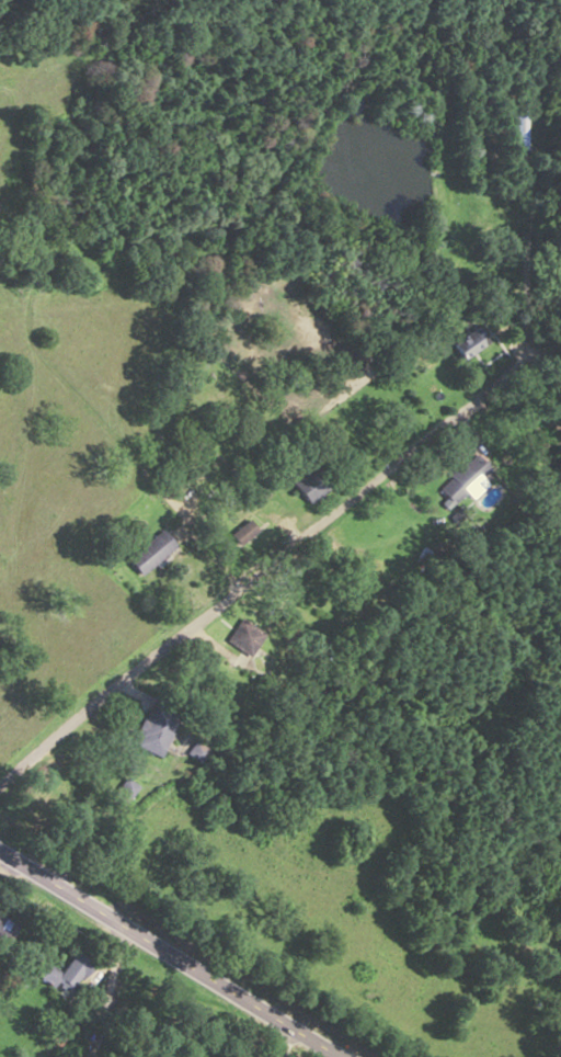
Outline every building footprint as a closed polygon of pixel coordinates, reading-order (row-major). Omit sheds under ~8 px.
[(511,149),(526,149),(526,108),(511,108),(511,149)] [(454,344),(464,360),(491,342),(480,326),(454,344)] [(454,504),(491,468),(476,452),(439,488),(454,504)] [(309,504),(329,491),(312,467),(292,481),(309,504)] [(255,530),(249,521),(233,533),(239,541),(255,530)] [(175,546),(161,529),(126,557),(140,574),(175,546)] [(246,656),(264,637),(245,618),(227,636),(246,656)] [(160,756),(180,717),(151,702),(131,742),(160,756)] [(138,786),(126,778),(113,794),(125,803),(138,786)] [(8,943),(19,922),(0,911),(0,939),(8,943)] [(48,962),(39,972),(69,996),(95,964),(78,951),(61,972),(48,962)] [(59,1031),(65,1035),(74,1022),(67,1018),(59,1031)]
